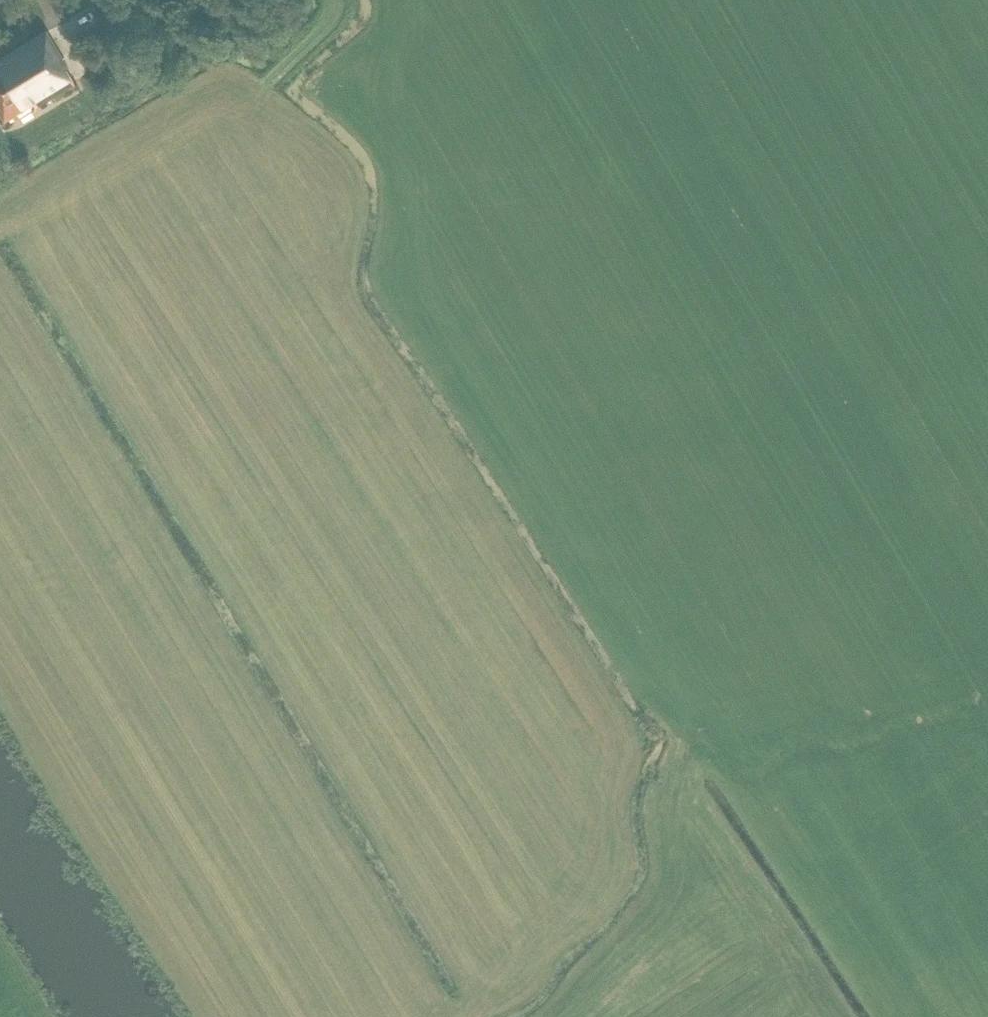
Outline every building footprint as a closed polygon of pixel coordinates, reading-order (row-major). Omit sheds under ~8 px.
[(75,86),(66,72),(69,71),(47,33),(0,60),(0,116),(4,122),(16,115),(17,116),(31,108),(33,111),(75,86)] [(108,49),(92,58),(97,66),(112,57),(108,49)]
